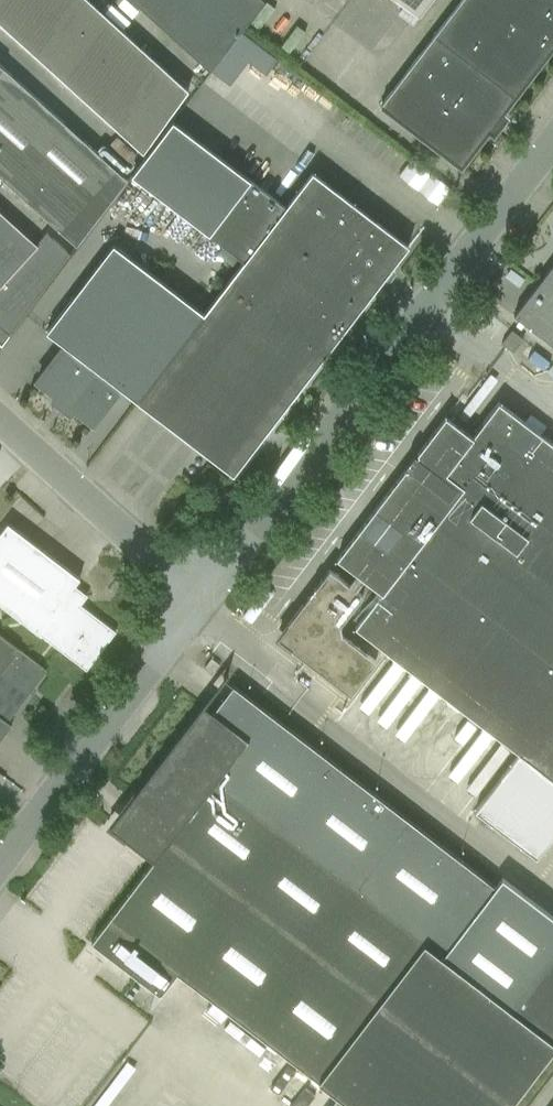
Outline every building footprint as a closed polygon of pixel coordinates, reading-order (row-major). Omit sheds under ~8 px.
[(167,119),(36,0),(0,0),(0,24),(143,153),(167,119)] [(167,119),(188,90),(89,0),(36,0),(167,119)] [(264,1),(263,0),(136,0),(134,2),(210,71),(264,1)] [(417,17),(431,0),(396,0),(417,17)] [(449,14),(529,77),(552,46),(552,0),(461,0),(449,14)] [(494,133),(507,116),(502,112),(529,77),(449,14),(434,35),(381,105),(461,166),(489,129),(494,133)] [(118,171),(0,64),(0,177),(62,234),(76,246),(127,180),(118,171)] [(312,172),(285,207),(172,121),(131,176),(243,261),(207,316),(204,314),(137,401),(233,475),(408,246),(312,172)] [(437,206),(450,189),(411,158),(397,176),(437,206)] [(0,220),(0,285),(37,245),(36,244),(4,215),(0,220)] [(1,346),(69,254),(46,232),(36,244),(37,245),(0,285),(0,345),(1,346)] [(204,314),(113,244),(46,332),(64,346),(37,380),(55,394),(52,399),(71,413),(74,409),(93,423),(119,388),(137,401),(204,314)] [(514,315),(552,345),(552,264),(514,315)] [(513,352),(523,339),(511,330),(501,343),(513,352)] [(277,638),(291,648),(350,694),(376,660),(341,634),(340,624),(363,595),(355,589),(363,579),(381,592),(354,627),(518,753),(491,789),(477,806),(474,810),(536,858),(539,854),(552,836),(552,443),(498,401),(471,437),(445,417),(337,559),(356,573),(352,578),(348,583),(329,569),(287,624),(277,638)] [(528,418),(525,422),(540,433),(546,425),(531,414),(528,418)] [(115,632),(80,605),(87,596),(74,585),(79,578),(7,523),(0,532),(0,604),(86,670),(115,632)] [(11,725),(7,722),(16,710),(46,670),(29,657),(0,635),(0,740),(11,725)] [(211,658),(204,667),(212,673),(219,664),(211,658)] [(233,685),(212,712),(204,706),(205,704),(203,703),(133,795),(138,800),(132,808),(131,807),(118,825),(118,826),(119,825),(128,832),(123,838),(153,861),(90,943),(159,995),(175,973),(349,1105),(509,1105),(552,1049),(552,917),(502,879),(495,888),(233,685)] [(335,1102),(321,1093),(313,1105),(333,1105),(335,1102)]
